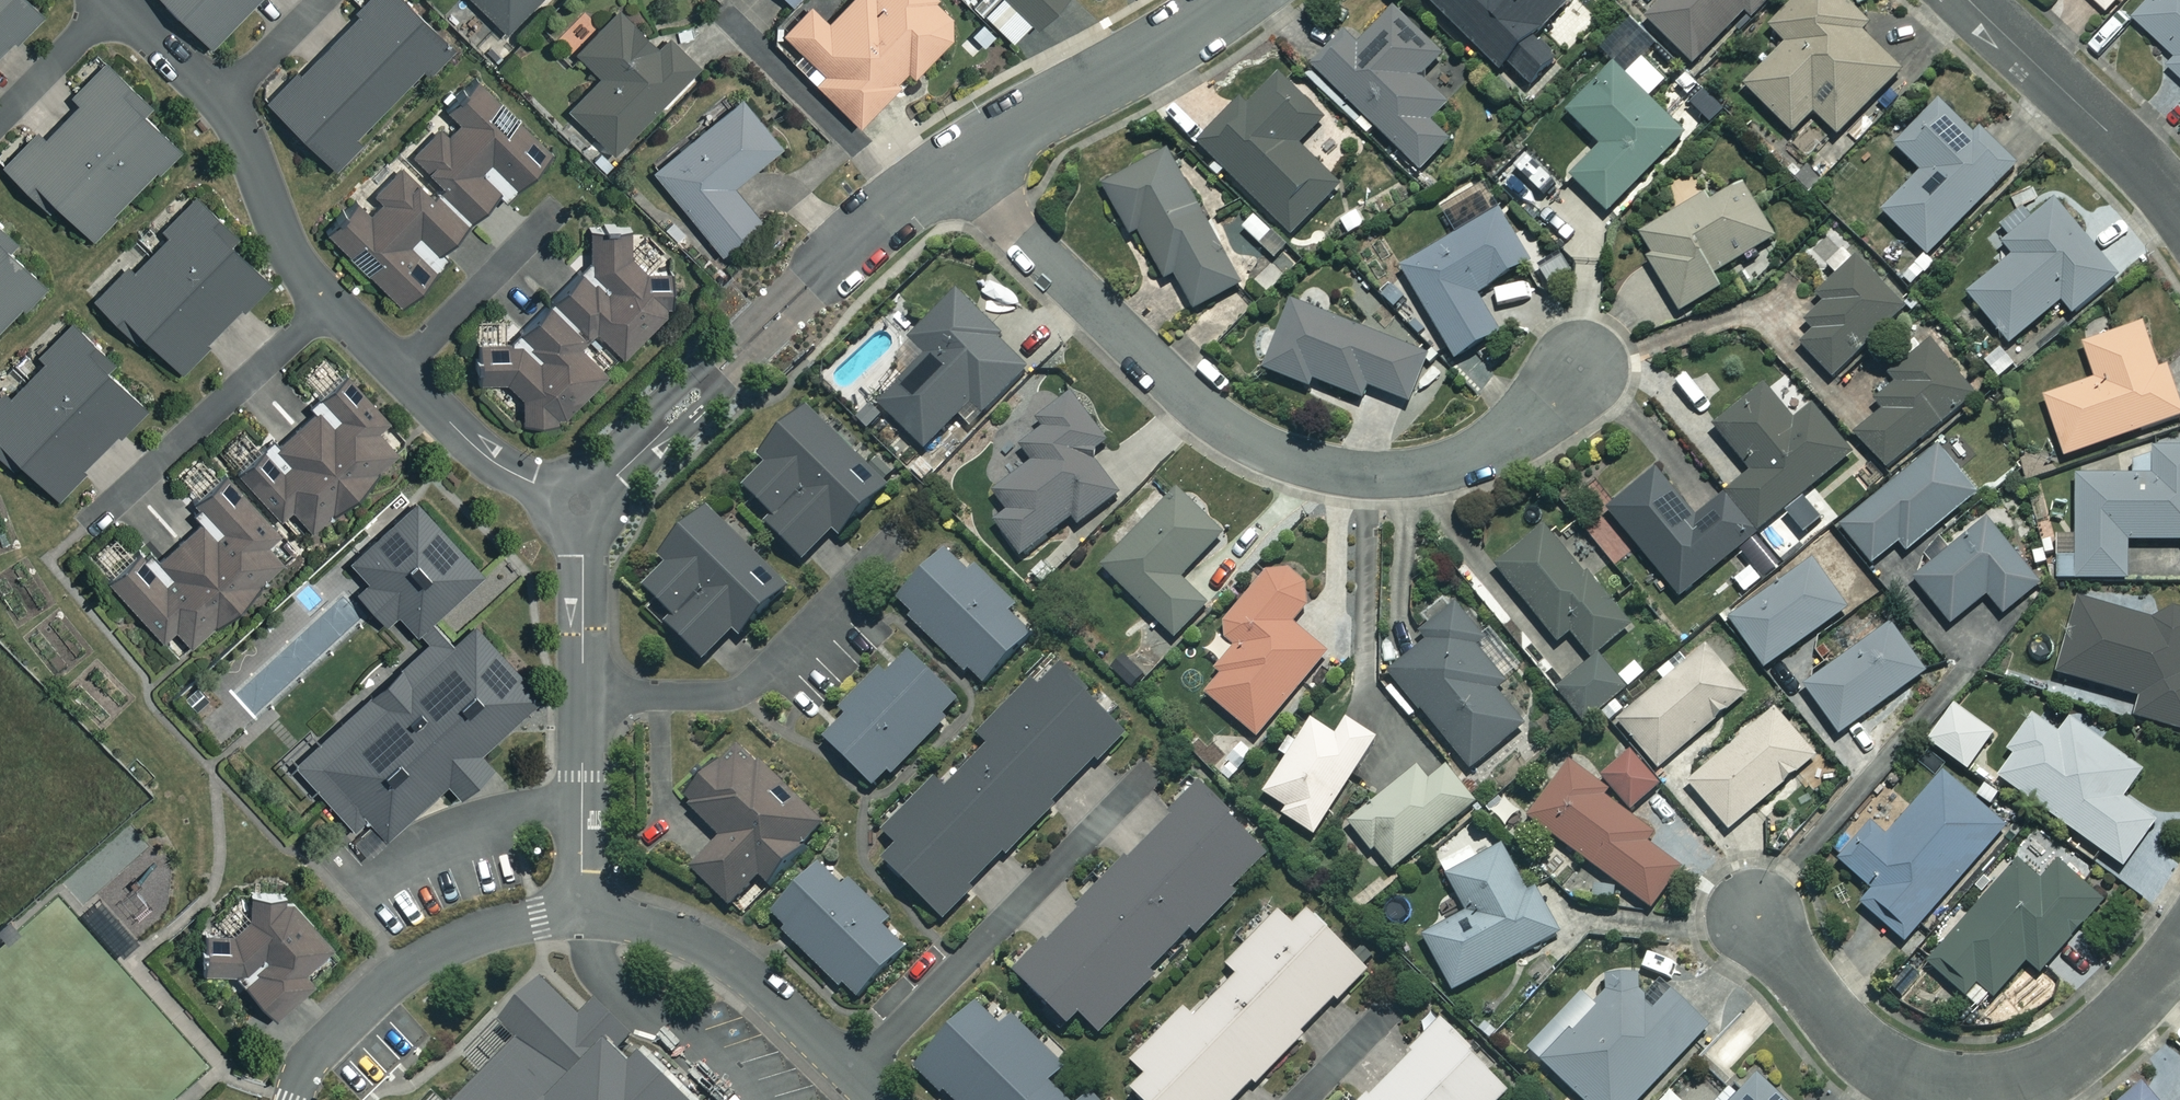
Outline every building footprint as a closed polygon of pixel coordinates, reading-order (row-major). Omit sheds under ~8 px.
[(44,13),(30,0),(0,0),(0,60),(44,13)] [(207,44),(251,0),(163,0),(207,44)] [(398,0),(368,0),(266,102),(332,168),(360,139),(352,132),(418,66),(425,73),(448,49),(398,0)] [(502,31),(532,0),(471,0),(502,31)] [(931,0),(845,0),(823,21),(807,3),(779,30),(813,64),(804,73),(854,123),(956,25),(931,0)] [(971,7),(1004,42),(1026,21),(1031,26),(1058,0),(978,0),(971,7)] [(1497,71),(1502,67),(1526,90),(1552,62),(1530,41),(1567,3),(1563,0),(1425,0),(1497,71)] [(1690,62),(1760,0),(1658,0),(1645,11),(1690,62)] [(1860,34),(1869,24),(1845,0),(1792,0),(1767,26),(1784,42),(1743,86),(1790,132),(1811,111),(1835,135),(1898,70),(1860,34)] [(2106,9),(2115,0),(2096,0),(2106,9)] [(2132,16),(2176,54),(2167,65),(2179,76),(2179,0),(2146,0),(2132,16)] [(656,47),(618,9),(574,53),(598,76),(566,108),(609,151),(694,67),(665,38),(656,47)] [(1437,57),(1389,10),(1355,45),(1343,33),(1311,66),(1418,170),(1447,141),(1428,122),(1446,103),(1419,76),(1437,57)] [(1661,79),(1640,58),(1622,76),(1610,64),(1564,112),(1599,146),(1569,177),(1604,212),(1681,133),(1644,96),(1661,79)] [(177,141),(102,69),(38,137),(32,131),(0,165),(40,203),(47,197),(88,236),(177,141)] [(1323,120),(1278,74),(1243,109),(1237,103),(1198,142),(1289,235),(1338,187),(1297,145),(1323,120)] [(525,126),(472,76),(443,107),(458,121),(444,135),(435,126),(408,154),(470,213),(494,188),(501,194),(533,159),(513,139),(525,126)] [(776,146),(738,99),(650,171),(717,251),(756,219),(728,185),(776,146)] [(2008,169),(1937,100),(1892,145),(1917,170),(1878,210),(1925,255),(2008,169)] [(1238,285),(1166,151),(1102,185),(1129,236),(1137,231),(1163,280),(1173,275),(1191,310),(1238,285)] [(460,224),(397,163),(351,198),(322,229),(399,302),(443,256),(436,250),(460,224)] [(1707,202),(1690,173),(1665,187),(1678,209),(1632,236),(1677,311),(1718,287),(1711,274),(1773,237),(1740,182),(1707,202)] [(1998,247),(2008,259),(1966,293),(2006,343),(2059,300),(2070,313),(2114,277),(2049,196),(2026,215),(2021,208),(1999,225),(2009,238),(1998,247)] [(268,278),(191,199),(160,229),(162,231),(93,299),(127,333),(134,326),(175,368),(268,278)] [(1372,226),(1357,207),(1339,221),(1354,240),(1372,226)] [(1527,261),(1498,211),(1400,267),(1451,357),(1498,330),(1476,291),(1527,261)] [(616,357),(672,303),(596,226),(564,257),(576,269),(512,331),(500,318),(455,363),(478,387),(491,375),(520,404),(509,415),(534,440),(604,371),(588,354),(601,341),(616,357)] [(0,229),(0,323),(40,281),(4,247),(11,239),(0,229)] [(1905,308),(1855,257),(1824,288),(1821,305),(1805,321),(1813,329),(1798,344),(1832,379),(1905,308)] [(1027,369),(956,293),(909,336),(927,355),(876,402),(920,449),(959,413),(969,423),(1027,369)] [(1429,355),(1288,302),(1263,370),(1307,386),(1309,379),(1361,398),(1366,386),(1411,402),(1429,355)] [(2139,324),(2081,344),(2093,379),(2042,397),(2063,456),(2179,415),(2179,413),(2163,366),(2155,369),(2139,324)] [(64,325),(34,355),(39,360),(11,389),(6,384),(0,389),(0,456),(2,457),(8,451),(53,495),(143,403),(64,325)] [(1974,393),(1930,340),(1867,392),(1882,409),(1854,432),(1883,467),(1974,393)] [(275,429),(231,469),(277,518),(287,508),(312,534),(395,457),(373,434),(389,419),(357,384),(345,396),(333,383),(279,433),(275,429)] [(1792,421),(1763,386),(1712,427),(1749,471),(1729,487),(1761,526),(1849,453),(1810,406),(1792,421)] [(1106,440),(1068,391),(1045,408),(1041,427),(1018,445),(1030,461),(992,491),(1008,512),(994,523),(1019,556),(1070,517),(1076,525),(1117,493),(1087,454),(1106,440)] [(854,460),(804,407),(756,453),(765,463),(741,485),(770,515),(764,521),(801,559),(829,532),(832,535),(889,482),(862,453),(854,460)] [(2156,439),(2156,454),(2109,454),(2109,470),(2074,470),(2075,556),(2055,556),(2055,579),(2126,578),(2126,540),(2179,540),(2179,439),(2156,439)] [(1974,494),(1936,447),(1840,525),(1870,563),(1897,541),(1904,550),(1974,494)] [(1692,517),(1651,467),(1603,506),(1678,596),(1753,533),(1721,494),(1692,517)] [(270,546),(281,535),(217,470),(185,501),(194,509),(149,553),(141,545),(103,583),(161,642),(172,632),(187,648),(280,557),(270,546)] [(1221,534),(1178,490),(1101,565),(1172,638),(1205,605),(1177,577),(1221,534)] [(477,570),(411,500),(346,561),(364,580),(353,591),(382,622),(394,612),(412,631),(477,570)] [(761,564),(701,506),(655,554),(664,562),(641,586),(670,614),(662,621),(702,659),(730,629),(736,635),(772,597),(750,576),(761,564)] [(2038,583),(1986,519),(1912,579),(1948,624),(1985,594),(2000,613),(2038,583)] [(1583,576),(1544,527),(1495,566),(1555,642),(1568,631),(1589,657),(1629,626),(1587,573),(1583,576)] [(967,575),(941,551),(892,602),(979,685),(1027,634),(1004,612),(1012,604),(974,568),(967,575)] [(1781,564),(1770,551),(1736,577),(1747,591),(1781,564)] [(1844,608),(1810,560),(1728,618),(1762,666),(1844,608)] [(1305,589),(1273,562),(1215,631),(1238,651),(1203,693),(1254,736),(1325,652),(1290,622),(1303,606),(1305,589)] [(2078,599),(2056,673),(2138,697),(2133,715),(2179,728),(2179,610),(2163,606),(2158,622),(2078,599)] [(1480,638),(1452,604),(1419,632),(1426,640),(1388,672),(1469,770),(1522,726),(1492,689),(1502,680),(1472,644),(1480,638)] [(1923,671),(1888,623),(1802,685),(1837,734),(1923,671)] [(534,695),(467,624),(437,651),(425,639),(291,763),(350,827),(361,816),(380,836),(429,791),(441,805),(486,763),(475,750),(534,695)] [(1157,655),(1136,638),(1110,671),(1131,688),(1157,655)] [(1744,692),(1703,645),(1616,720),(1657,767),(1744,692)] [(959,702),(907,652),(885,676),(880,672),(819,735),(876,789),(959,702)] [(1623,688),(1596,655),(1556,689),(1583,721),(1623,688)] [(1084,687),(1058,662),(981,742),(985,747),(945,789),(936,780),(884,834),(896,846),(882,861),(942,919),(1122,732),(1080,691),(1084,687)] [(1991,733),(1952,704),(1926,740),(1964,769),(1991,733)] [(1812,756),(1771,709),(1686,782),(1727,829),(1812,756)] [(2057,733),(2030,715),(2005,750),(2012,754),(1996,776),(2121,865),(2153,820),(2121,797),(2140,770),(2068,718),(2057,733)] [(1333,735),(1306,717),(1281,755),(1284,757),(1257,798),(1310,834),(1375,738),(1345,718),(1333,735)] [(773,785),(736,746),(681,797),(719,838),(689,866),(726,905),(758,874),(763,880),(823,824),(797,796),(781,811),(764,793),(773,785)] [(1656,782),(1625,750),(1598,777),(1629,809),(1656,782)] [(1605,787),(1568,759),(1526,815),(1647,906),(1677,866),(1641,840),(1648,831),(1599,794),(1605,787)] [(1426,782),(1414,768),(1347,822),(1386,872),(1472,803),(1444,767),(1426,782)] [(2001,826),(1940,773),(1886,836),(1870,822),(1837,860),(1871,889),(1859,904),(1902,942),(2001,826)] [(1264,855),(1198,789),(1013,972),(1065,1024),(1077,1012),(1097,1032),(1152,977),(1147,972),(1190,928),(1195,933),(1234,894),(1229,890),(1264,855)] [(1524,894),(1498,846),(1446,876),(1465,912),(1421,936),(1451,990),(1558,931),(1534,889),(1524,894)] [(2039,882),(2016,862),(1927,964),(1979,1009),(2023,959),(2038,972),(2100,900),(2056,862),(2039,882)] [(841,888),(817,864),(766,915),(852,1000),(903,948),(880,926),(886,920),(847,882),(841,888)] [(1614,888),(1586,882),(1582,902),(1610,908),(1614,888)] [(327,944),(273,889),(221,941),(197,941),(197,966),(231,973),(273,1015),(309,979),(300,970),(327,944)] [(125,953),(137,942),(96,896),(83,907),(125,953)] [(1275,910),(1223,964),(1234,974),(1193,1017),(1182,1006),(1130,1061),(1144,1075),(1129,1090),(1139,1099),(1234,1099),(1333,996),(1337,1000),(1366,970),(1305,911),(1291,926),(1275,910)] [(1639,959),(1541,1060),(1581,1099),(1636,1099),(1708,1026),(1639,959)] [(592,1003),(581,1014),(541,974),(498,1018),(515,1034),(449,1099),(691,1099),(592,1003)] [(976,1001),(914,1067),(949,1099),(1068,1099),(1048,1082),(1062,1067),(1009,1017),(1002,1025),(976,1001)] [(1437,1021),(1409,1049),(1393,1032),(1345,1079),(1364,1098),(1361,1099),(1498,1099),(1507,1091),(1437,1021)] [(1754,1072),(1727,1099),(1784,1099),(1754,1072)] [(2140,1084),(2121,1099),(2154,1099),(2140,1084)] [(1086,1091),(1078,1099),(1096,1099),(1086,1091)]
